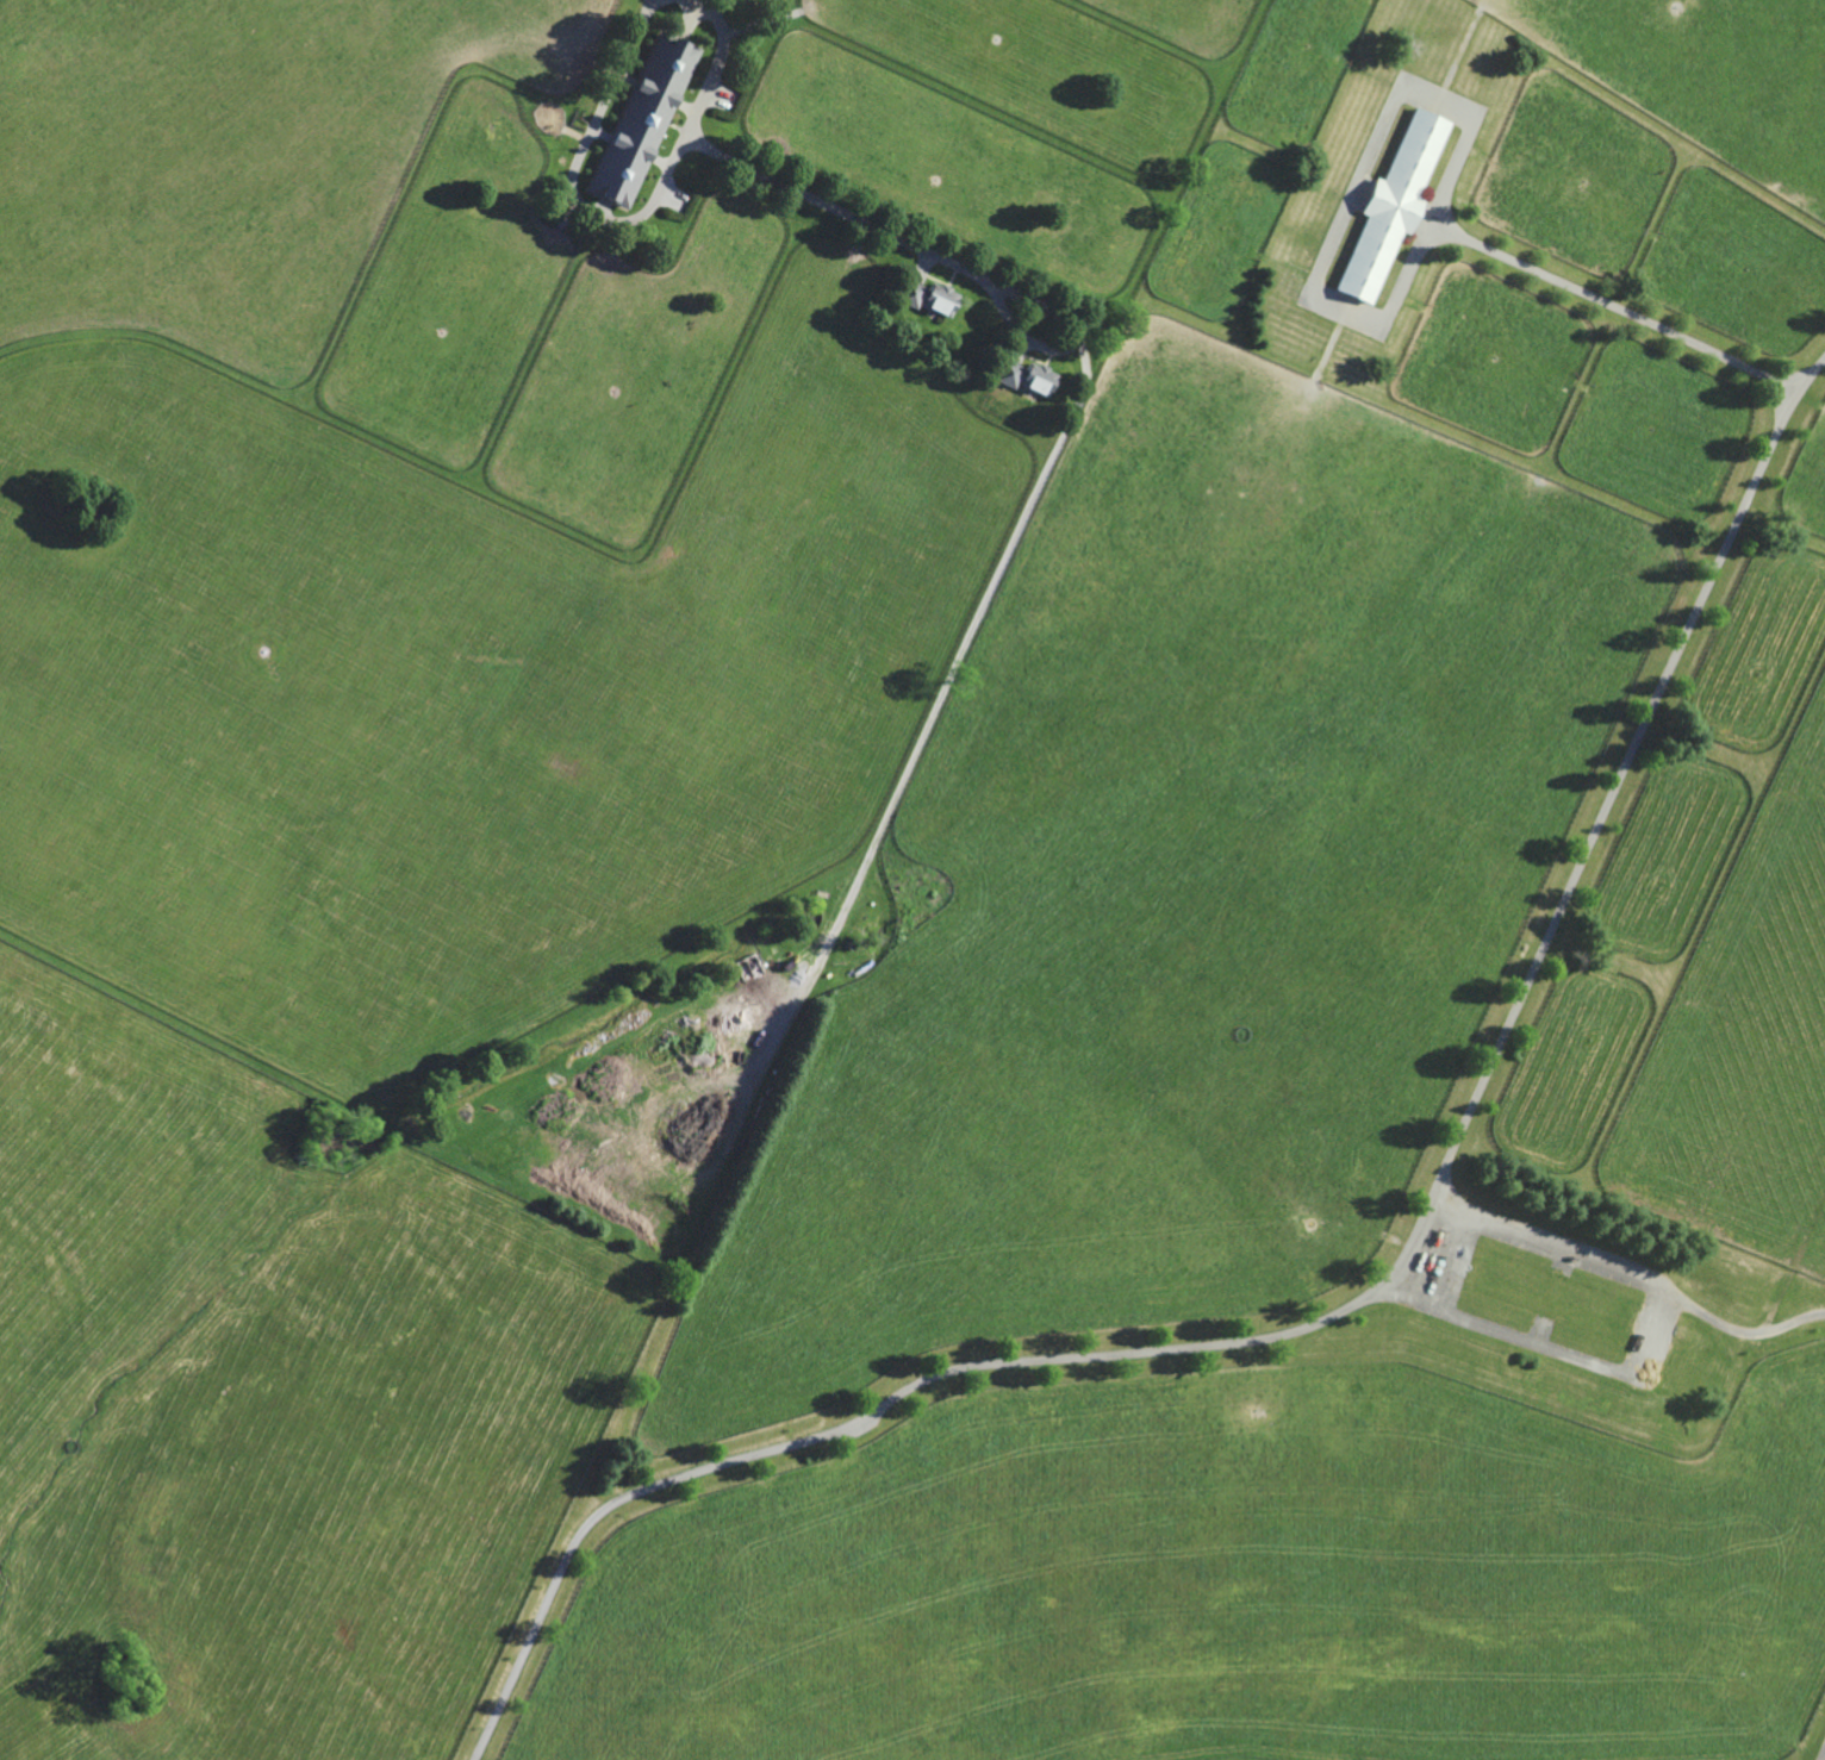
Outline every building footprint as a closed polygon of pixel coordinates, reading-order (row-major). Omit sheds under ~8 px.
[(628,208),(612,202),(602,198),(586,189),(609,139),(611,132),(633,86),(637,76),(660,26),(675,35),(689,39),(702,45),(679,96),(674,105),(668,120),(666,123),(653,152),(649,160),(628,208)] [(1418,195),(1427,199),(1426,201),(1413,231),(1412,235),(1403,230),(1371,305),(1370,306),(1334,289),(1334,288),(1366,214),(1363,212),(1363,211),(1377,179),(1378,176),(1384,179),(1416,106),(1418,105),(1451,119),(1451,121),(1418,195)] [(926,291),(930,280),(941,285),(942,283),(942,282),(951,286),(952,287),(951,289),(959,293),(948,317),(921,304),(922,301),(920,300),(915,307),(897,299),(907,277),(910,279),(922,285),(924,286),(922,289),(926,291)] [(1024,372),(1029,361),(1039,366),(1040,363),(1041,362),(1048,366),(1049,367),(1048,369),(1058,374),(1048,397),(1040,392),(1026,386),(1020,382),(1021,379),(1017,377),(1016,381),(1014,385),(1014,387),(994,377),(1004,356),(1008,358),(1021,364),(1023,366),(1021,370),(1024,372)]
